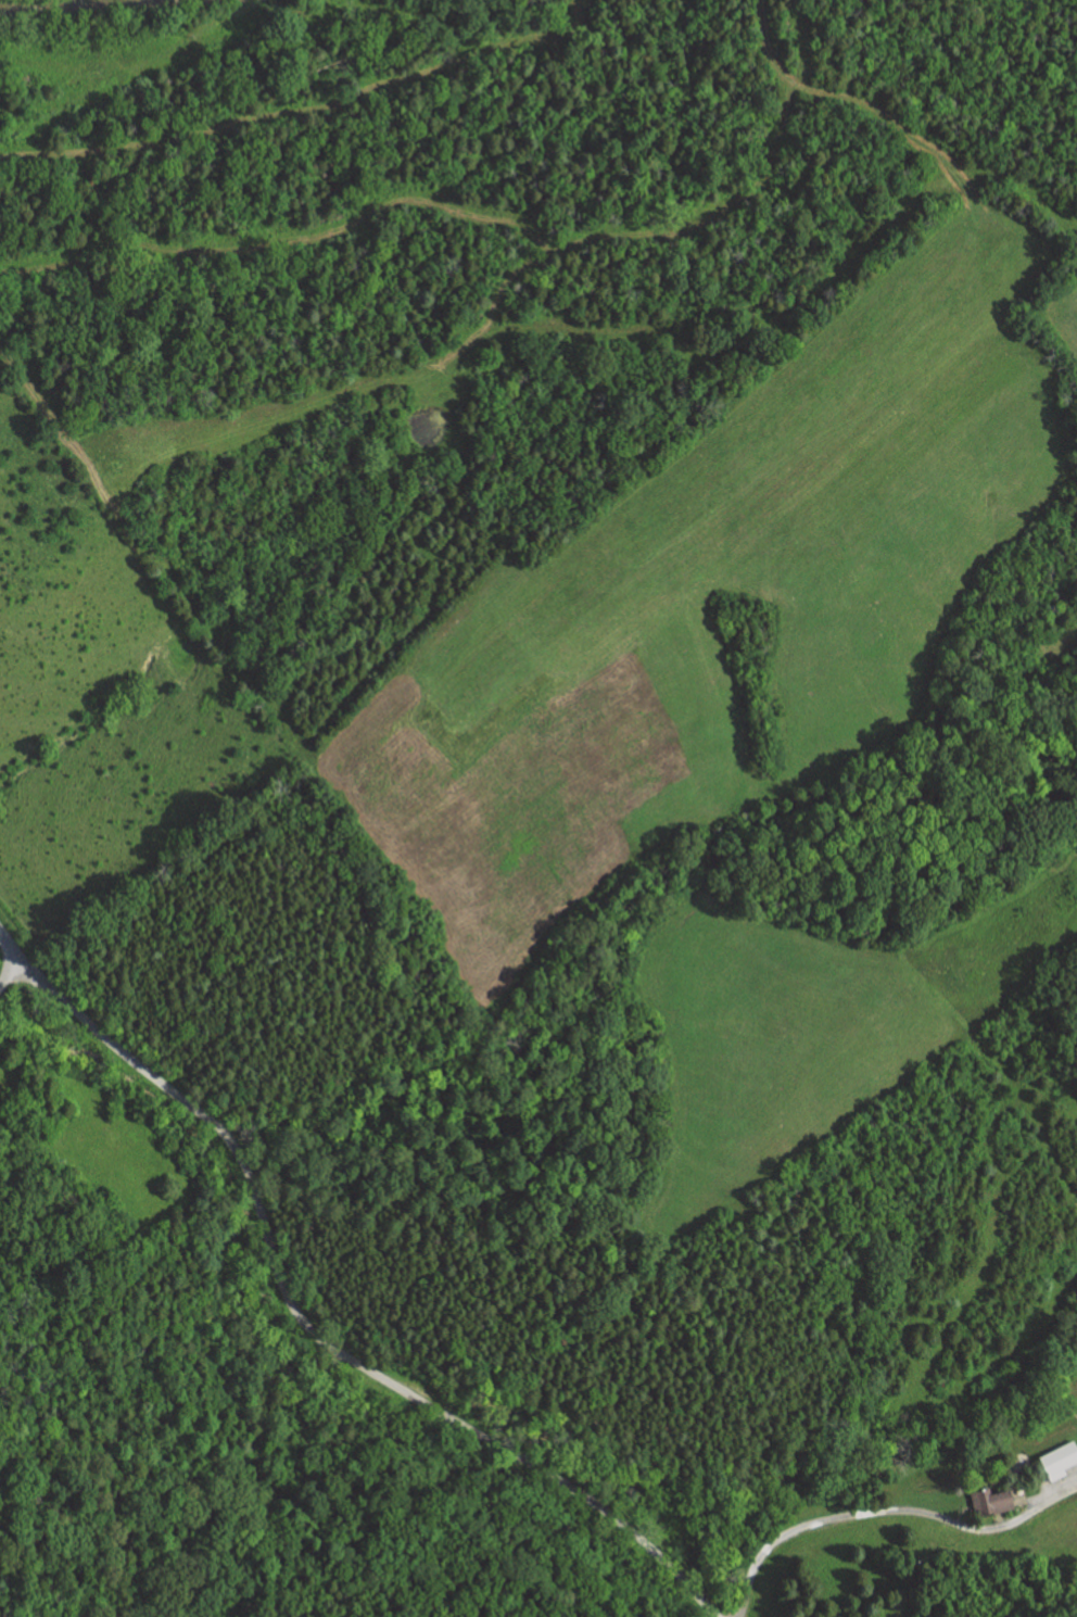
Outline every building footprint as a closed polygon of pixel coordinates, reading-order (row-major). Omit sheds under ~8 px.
[(1066,1475),(1063,1468),(1076,1463),(1076,1449),(1074,1441),(1038,1455),(1048,1481),(1066,1475)] [(1016,1507),(1014,1501),(1012,1490),(996,1494),(994,1489),(973,1494),(978,1517),(1016,1507)]
